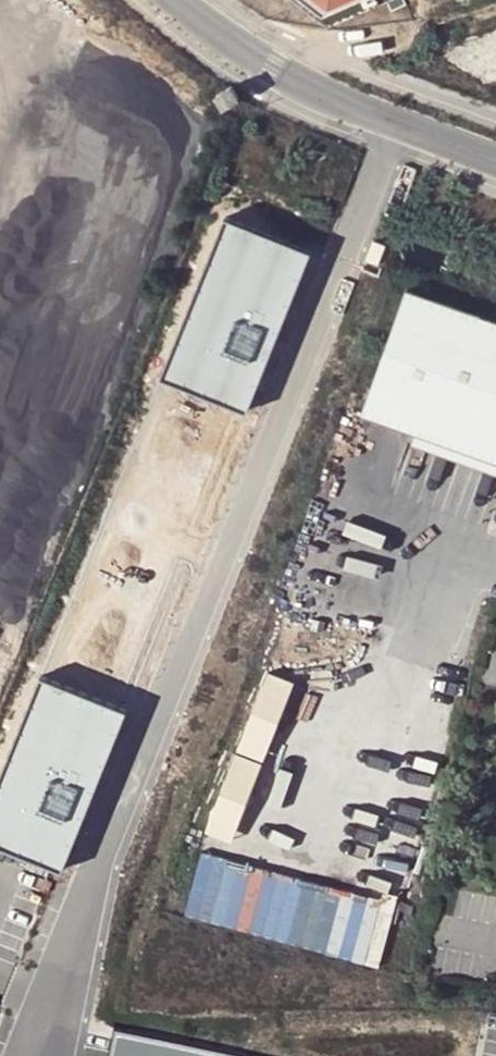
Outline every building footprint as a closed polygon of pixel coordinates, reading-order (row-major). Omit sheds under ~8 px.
[(238,101),(231,88),(214,98),(221,111),(238,101)] [(373,240),(364,262),(378,267),(386,246),(373,240)] [(405,292),(362,413),(495,461),(495,324),(405,292)] [(112,1040),(109,1055),(192,1055),(112,1040)]
